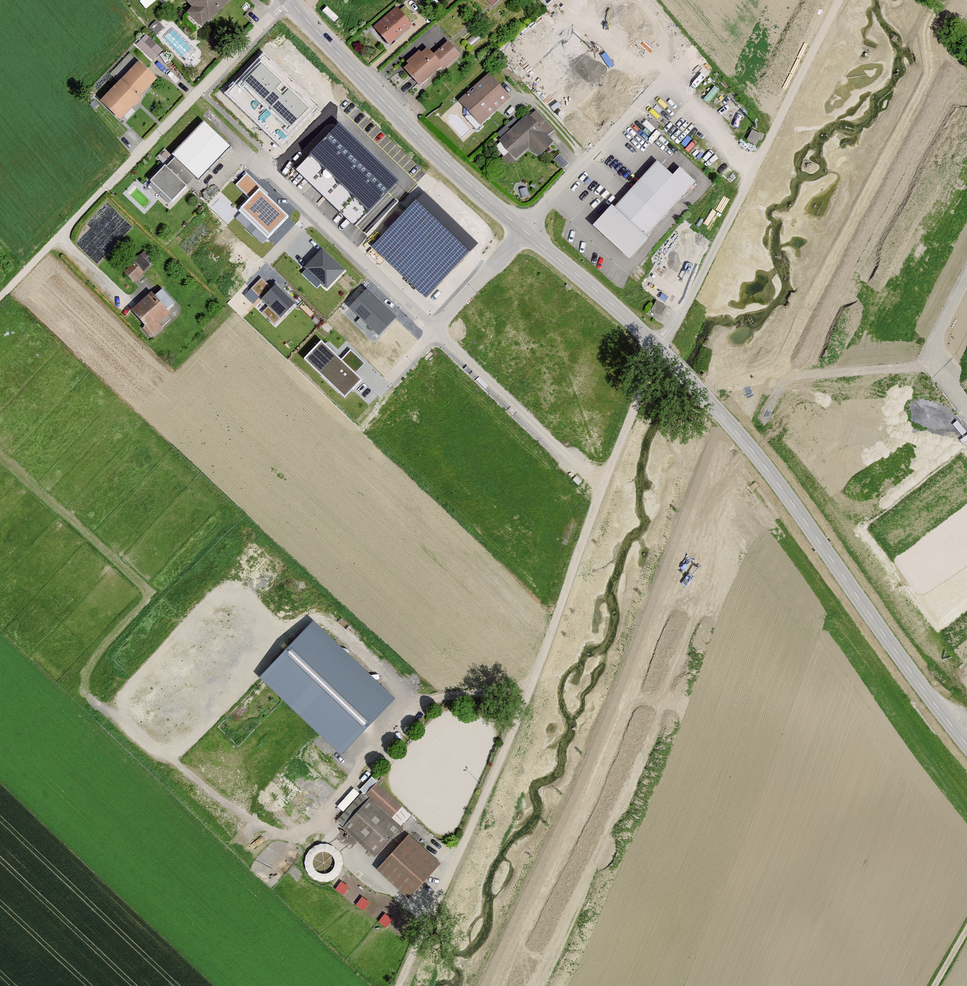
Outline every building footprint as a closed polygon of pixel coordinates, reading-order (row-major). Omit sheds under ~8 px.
[(185,1),(191,7),(186,12),(202,28),(230,0),(186,0),(185,1)] [(555,25),(583,57),(575,63),(594,85),(634,51),(629,46),(632,43),(595,0),(585,0),(555,25)] [(401,2),(372,29),(387,45),(416,19),(401,2)] [(146,35),(136,45),(153,63),(163,53),(146,35)] [(426,48),(403,68),(420,87),(441,68),(443,70),(459,56),(446,42),(432,55),(426,48)] [(224,94),(280,149),(319,109),(263,54),(224,94)] [(120,82),(136,97),(154,79),(138,64),(120,82)] [(489,75),(459,101),(480,125),(510,99),(489,75)] [(139,99),(136,97),(120,82),(118,80),(97,102),(117,122),(139,99)] [(534,110),(498,142),(515,161),(529,148),(537,157),(553,142),(548,136),(553,131),(534,110)] [(225,144),(197,119),(166,152),(194,178),(225,144)] [(339,124),(295,169),(354,225),(398,179),(339,124)] [(671,176),(654,161),(612,208),(610,206),(591,227),(627,260),(646,239),(643,237),(693,182),(678,168),(671,176)] [(181,185),(159,166),(145,182),(167,201),(181,185)] [(259,188),(240,207),(270,235),(288,216),(259,188)] [(465,252),(416,205),(377,246),(425,293),(465,252)] [(343,273),(322,253),(305,271),(327,291),(343,273)] [(132,263),(123,273),(133,283),(143,274),(132,263)] [(261,279),(250,290),(281,321),(297,305),(276,284),(271,289),(261,279)] [(367,288),(349,307),(379,334),(397,315),(367,288)] [(150,294),(130,313),(143,327),(140,330),(149,339),(160,329),(157,325),(168,314),(150,294)] [(656,302),(651,311),(655,313),(661,316),(666,308),(656,302)] [(322,344),(304,361),(344,400),(361,383),(354,376),(365,365),(351,351),(340,362),(322,344)] [(394,698),(312,621),(259,678),(340,754),(394,698)] [(401,823),(412,812),(378,780),(367,790),(401,823)] [(400,826),(367,797),(341,827),(374,856),(400,826)] [(440,861),(409,834),(376,870),(407,897),(440,861)] [(311,847),(306,852),(304,859),(304,866),(306,872),(310,878),(316,881),(323,882),(329,882),(335,879),(339,875),(342,869),(343,863),(342,857),(339,851),(335,847),(330,844),(323,843),(317,844),(311,847)] [(295,850),(277,866),(284,873),(302,857),(295,850)] [(341,878),(335,888),(344,893),(350,883),(341,878)] [(364,908),(370,899),(363,894),(357,903),(364,908)] [(386,924),(391,916),(385,912),(380,919),(386,924)]
